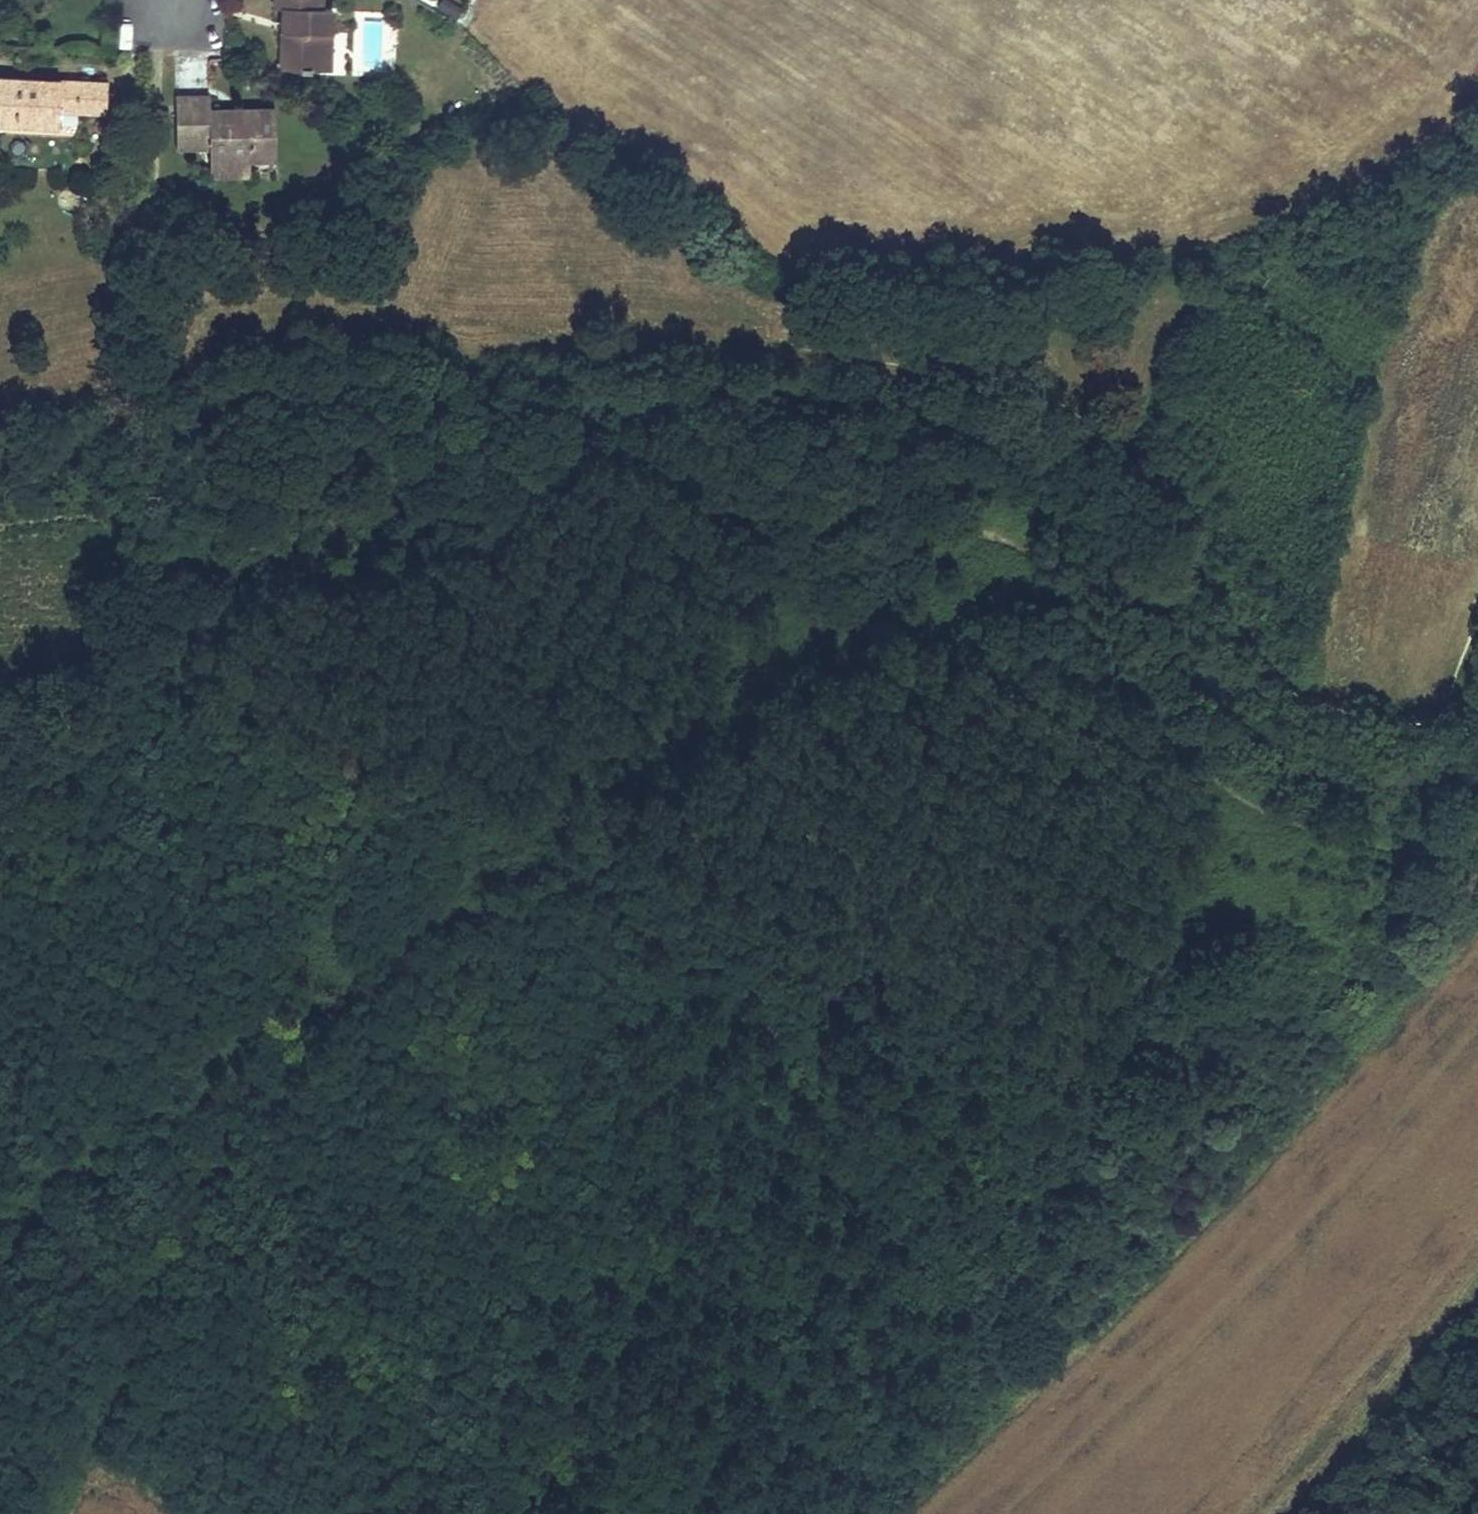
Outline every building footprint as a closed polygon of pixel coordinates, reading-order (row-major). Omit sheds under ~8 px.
[(325,0),(278,0),(278,5),(283,5),(293,5),(292,25),(283,25),(283,40),(294,40),(293,62),(325,64),(325,27),(337,27),(338,7),(324,6),(325,0)] [(293,5),(283,5),(283,25),(292,25),(293,5)] [(337,65),(337,27),(325,27),(325,64),(337,65)] [(294,40),(283,40),(282,61),(293,62),(294,40)] [(0,76),(0,122),(63,126),(64,111),(65,100),(84,100),(85,82),(0,76)] [(110,114),(111,83),(85,82),(84,100),(65,100),(64,111),(110,114)] [(172,92),(171,144),(205,144),(204,160),(243,161),(270,161),(271,107),(229,106),(229,114),(219,114),(219,107),(206,106),(206,92),(172,92)] [(243,161),(204,160),(204,173),(243,174),(243,161)]
